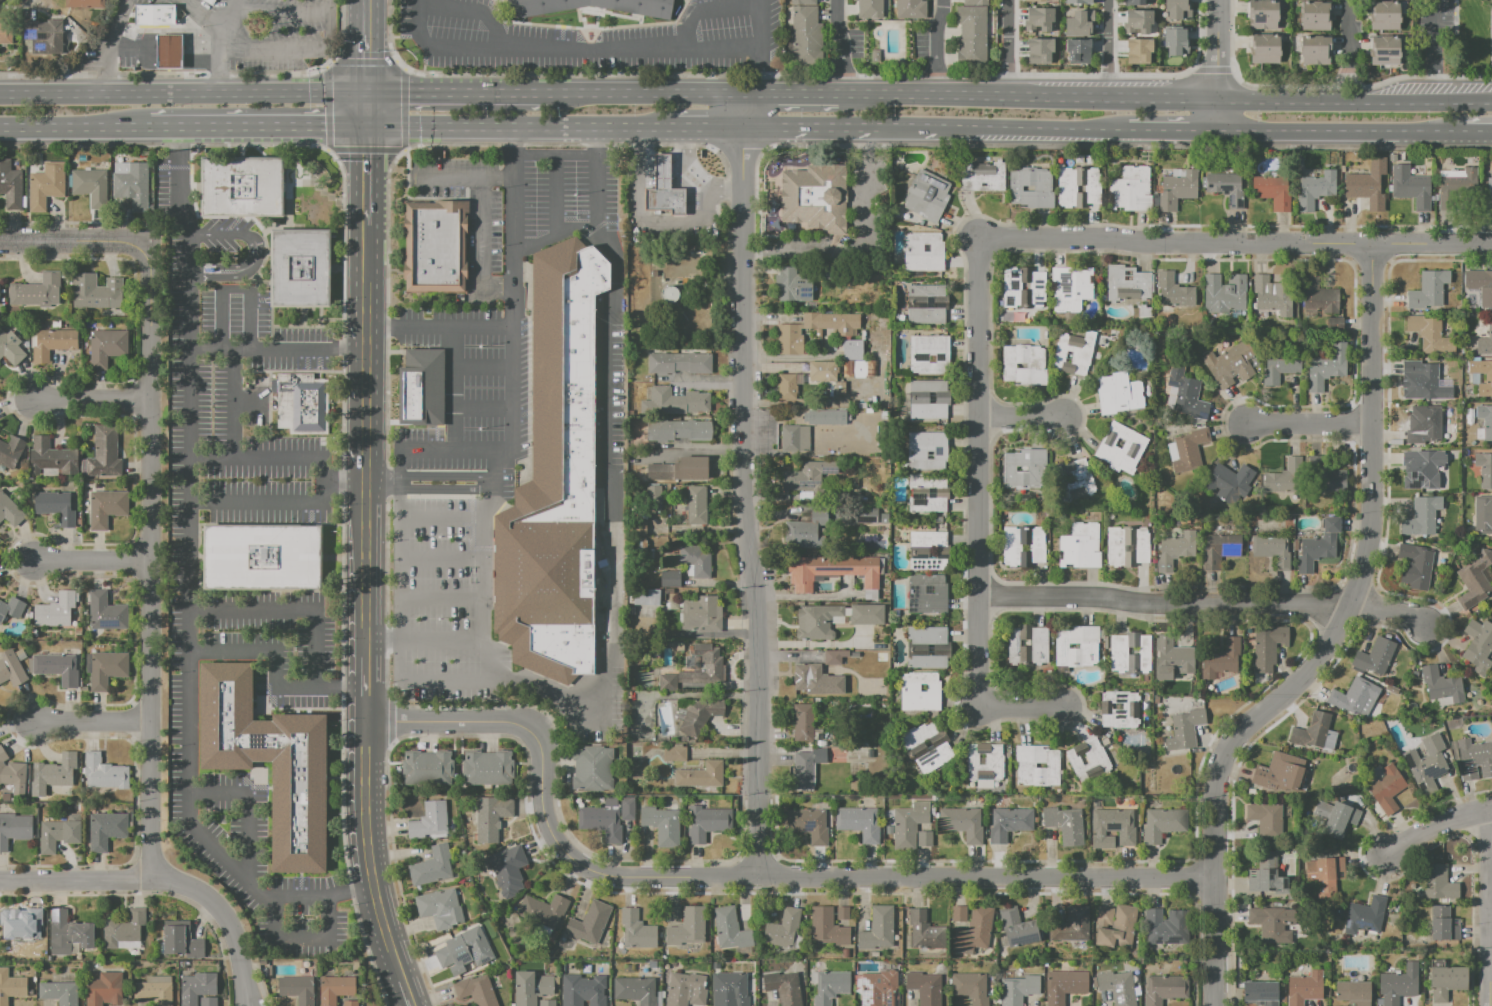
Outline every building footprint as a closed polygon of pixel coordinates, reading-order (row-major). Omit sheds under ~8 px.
[(65,8),(65,0),(103,0),(103,8),(65,8)] [(510,20),(575,9),(575,0),(507,0),(510,20)] [(575,9),(590,7),(602,9),(602,0),(575,0),(575,9)] [(670,21),(672,0),(602,0),(602,9),(670,21)] [(788,40),(788,65),(818,65),(818,0),(791,0),(791,40),(788,40)] [(852,1),(852,0),(887,0),(887,18),(857,17),(857,1),(852,1)] [(919,0),(925,0),(925,18),(895,18),(895,0),(919,0)] [(962,6),(956,6),(955,24),(957,24),(957,62),(985,63),(986,0),(962,0),(962,6)] [(1163,13),(1164,0),(1186,0),(1186,2),(1191,2),(1190,21),(1168,21),(1168,13),(1163,13)] [(1248,1),(1283,1),(1283,29),(1248,29),(1248,1)] [(1301,1),(1329,2),(1329,31),(1300,31),(1301,1)] [(1371,2),(1407,1),(1407,14),(1399,14),(1399,31),(1371,31),(1371,2)] [(133,4),(173,4),(173,24),(133,24),(133,4)] [(1027,8),(1053,8),(1053,22),(1050,22),(1050,32),(1039,32),(1039,26),(1027,26),(1027,8)] [(1072,11),(1093,11),(1094,25),(1089,25),(1090,36),(1064,37),(1064,18),(1072,18),(1072,11)] [(1125,12),(1152,11),(1152,26),(1149,26),(1149,36),(1138,36),(1138,31),(1125,31),(1125,12)] [(22,20),(61,20),(61,54),(30,54),(30,40),(22,40),(22,20)] [(11,49),(0,49),(0,23),(10,23),(11,49)] [(1162,29),(1185,29),(1185,39),(1188,39),(1188,57),(1167,56),(1167,48),(1162,48),(1162,29)] [(156,34),(180,34),(181,68),(156,68),(156,34)] [(1252,36),(1278,36),(1277,50),(1281,50),(1281,63),(1250,62),(1250,52),(1252,52),(1252,36)] [(1300,37),(1330,37),(1330,64),(1301,65),(1300,37)] [(1371,37),(1402,38),(1401,47),(1407,48),(1407,66),(1371,65),(1371,37)] [(1027,39),(1031,39),(1031,38),(1053,39),(1053,56),(1050,56),(1050,64),(1028,64),(1028,48),(1027,48),(1027,39)] [(1064,40),(1089,40),(1089,64),(1067,63),(1067,54),(1064,54),(1064,40)] [(1127,64),(1127,50),(1125,50),(1125,44),(1130,44),(1130,40),(1153,40),(1153,54),(1149,54),(1149,64),(1127,64)] [(657,155),(674,155),(674,190),(657,190),(657,155)] [(200,158),(281,157),(281,216),(200,216),(200,158)] [(4,196),(0,196),(0,161),(11,161),(11,170),(20,170),(20,210),(4,210),(4,196)] [(30,174),(44,175),(44,162),(64,162),(64,196),(44,196),(44,213),(30,213),(30,174)] [(959,162),(1004,162),(1005,190),(959,191),(959,162)] [(112,174),(129,173),(128,164),(147,163),(148,213),(133,214),(132,198),(113,199),(112,174)] [(780,170),(806,170),(806,164),(845,164),(845,236),(824,236),(824,228),(808,228),(808,221),(780,221),(780,170)] [(1108,179),(1121,178),(1120,166),(1150,166),(1150,210),(1108,210),(1108,179)] [(1058,168),(1099,167),(1099,203),(1086,203),(1086,208),(1058,208),(1058,168)] [(919,168),(953,184),(934,223),(900,207),(919,168)] [(1008,169),(1051,168),(1051,208),(1009,208),(1008,169)] [(1162,176),(1184,176),(1184,168),(1199,169),(1198,198),(1162,198),(1162,176)] [(71,170),(106,170),(105,209),(89,208),(89,195),(71,195),(71,170)] [(1299,177),(1322,177),(1322,170),(1337,170),(1337,189),(1334,189),(1334,197),(1313,197),(1313,214),(1299,214),(1299,177)] [(1440,171),(1467,172),(1466,181),(1477,181),(1476,198),(1457,198),(1457,206),(1439,206),(1440,171)] [(1206,173),(1242,173),(1242,208),(1227,208),(1227,194),(1205,194),(1206,173)] [(1345,174),(1379,175),(1379,193),(1384,193),(1383,211),(1368,211),(1368,198),(1345,198),(1345,174)] [(1393,175),(1430,176),(1429,210),(1414,210),(1414,197),(1393,197),(1393,175)] [(1253,177),(1288,177),(1288,193),(1291,193),(1291,213),(1272,212),(1273,198),(1252,198),(1253,177)] [(647,190),(657,190),(674,190),(689,190),(689,217),(674,217),(674,212),(647,212),(647,190)] [(403,198),(467,199),(466,294),(402,292),(403,198)] [(328,308),(268,307),(269,230),(329,231),(328,308)] [(903,233),(944,233),(944,270),(903,270),(903,233)] [(609,265),(609,292),(593,298),(593,676),(579,676),(567,691),(509,666),(509,646),(491,639),(492,514),(512,504),(513,487),(529,480),(530,254),(579,234),(609,265)] [(822,265),(834,264),(834,278),(822,279),(822,265)] [(1107,264),(1134,264),(1134,272),(1153,272),(1153,299),(1107,299),(1107,264)] [(778,266),(795,266),(795,274),(810,274),(810,302),(779,302),(779,288),(774,288),(774,274),(778,274),(778,266)] [(1051,266),(1093,269),(1091,301),(1052,299),(1053,284),(1050,284),(1051,266)] [(1007,267),(1032,267),(1032,272),(1045,272),(1045,306),(1002,306),(1002,270),(1007,270),(1007,267)] [(8,283),(8,306),(58,306),(59,271),(41,270),(41,283),(8,283)] [(1156,270),(1173,271),(1173,285),(1195,286),(1195,307),(1160,306),(1160,289),(1156,289),(1156,270)] [(1465,270),(1491,270),(1491,311),(1479,311),(1479,288),(1465,288),(1465,270)] [(1406,290),(1420,290),(1420,271),(1450,271),(1451,285),(1443,285),(1443,308),(1406,308),(1406,290)] [(73,272),(95,272),(95,287),(104,287),(105,278),(122,279),(122,308),(72,308),(73,272)] [(1252,273),(1269,273),(1269,282),(1282,282),(1282,297),(1292,297),(1292,317),(1278,317),(1278,311),(1256,311),(1256,293),(1252,293),(1252,273)] [(1203,274),(1220,274),(1220,284),(1226,284),(1226,275),(1245,275),(1245,313),(1202,312),(1203,274)] [(1303,276),(1319,276),(1319,288),(1339,288),(1340,312),(1304,312),(1303,276)] [(908,285),(947,285),(946,323),(908,323),(908,285)] [(663,301),(677,300),(676,287),(662,288),(663,301)] [(802,313),(858,314),(858,337),(839,337),(838,354),(819,354),(820,330),(802,330),(802,313)] [(1405,316),(1441,315),(1441,338),(1452,338),(1452,354),(1422,354),(1421,332),(1406,332),(1405,316)] [(1328,317),(1343,317),(1343,330),(1328,330),(1328,317)] [(1488,319),(1491,319),(1491,355),(1476,355),(1476,339),(1488,339),(1488,319)] [(777,324),(797,324),(797,340),(805,340),(805,355),(777,355),(777,324)] [(3,355),(0,358),(0,330),(5,334),(9,330),(20,340),(15,345),(25,355),(14,366),(3,355)] [(35,330),(77,330),(77,349),(49,349),(49,363),(32,363),(32,347),(35,347),(35,330)] [(1084,376),(1097,333),(1085,330),(1082,339),(1060,333),(1053,358),(1075,365),(1073,373),(1084,376)] [(89,331),(126,331),(127,356),(107,357),(107,369),(89,369),(89,331)] [(909,335),(949,336),(949,374),(909,373),(909,335)] [(1200,357),(1210,351),(1215,358),(1244,339),(1255,356),(1246,361),(1255,374),(1242,382),(1236,374),(1231,378),(1235,383),(1222,392),(1200,357)] [(842,340),(862,340),(862,359),(842,359),(842,340)] [(1310,357),(1331,357),(1331,342),(1347,342),(1347,376),(1324,377),(1324,392),(1308,392),(1308,374),(1310,374),(1310,357)] [(1003,345),(1045,346),(1044,384),(1002,383),(1003,345)] [(443,348),(443,425),(413,425),(413,423),(397,423),(397,367),(405,367),(405,348),(443,348)] [(680,353),(680,350),(707,349),(707,353),(710,353),(711,374),(688,374),(688,370),(680,370),(680,353)] [(1266,352),(1299,351),(1300,374),(1279,374),(1279,387),(1262,387),(1262,369),(1266,369),(1266,352)] [(680,370),(674,370),(674,374),(647,374),(647,354),(680,353),(680,370)] [(1171,357),(1185,359),(1181,376),(1200,380),(1196,401),(1210,404),(1207,418),(1172,411),(1175,399),(1177,388),(1171,386),(1166,385),(1171,357)] [(1479,360),(1491,361),(1491,398),(1477,398),(1477,383),(1486,383),(1486,373),(1478,373),(1478,382),(1476,382),(1476,384),(1470,384),(1470,373),(1467,373),(1467,360),(1471,360),(1471,357),(1479,357),(1479,360)] [(1403,360),(1439,361),(1438,385),(1446,386),(1446,400),(1416,398),(1416,379),(1402,378),(1403,360)] [(808,362),(837,362),(837,380),(842,380),(842,362),(877,362),(877,403),(819,404),(819,391),(825,391),(825,380),(808,380),(808,362)] [(277,373),(314,373),(314,378),(328,378),(329,433),(293,433),(293,428),(278,428),(277,373)] [(775,375),(795,375),(796,400),(776,400),(775,375)] [(1099,378),(1126,375),(1127,383),(1141,382),(1144,410),(1100,415),(1097,389),(1100,389),(1099,378)] [(909,380),(949,380),(949,419),(908,418),(909,380)] [(684,414),(640,413),(640,400),(647,400),(647,386),(670,386),(670,395),(684,395),(684,414)] [(1177,388),(1175,399),(1169,398),(1171,386),(1177,388)] [(684,391),(698,391),(698,393),(709,393),(709,411),(697,411),(697,413),(686,413),(686,414),(684,414),(684,395),(684,391)] [(1405,428),(1420,428),(1420,406),(1441,406),(1441,442),(1405,443),(1405,428)] [(1475,406),(1491,406),(1491,444),(1484,444),(1485,419),(1475,419),(1475,406)] [(803,410),(840,412),(840,426),(809,425),(809,422),(802,421),(803,410)] [(679,441),(666,441),(666,444),(654,444),(654,441),(646,442),(646,422),(660,421),(660,420),(667,420),(667,421),(679,421),(679,441)] [(679,421),(687,421),(687,420),(695,420),(695,421),(711,421),(711,441),(679,441),(679,421)] [(1094,456),(1108,463),(1106,467),(1118,473),(1120,469),(1132,474),(1149,440),(1111,421),(1094,456)] [(85,459),(93,459),(94,425),(116,425),(116,458),(119,458),(118,476),(85,476),(85,459)] [(781,426),(804,426),(804,450),(781,450),(781,426)] [(1172,436),(1206,427),(1210,441),(1196,445),(1202,466),(1174,473),(1171,462),(1178,460),(1174,442),(1172,436)] [(908,432),(943,433),(942,470),(907,469),(908,432)] [(12,471),(0,465),(0,440),(6,443),(10,435),(26,443),(12,471)] [(32,435),(49,435),(49,449),(78,448),(78,476),(61,476),(61,469),(40,470),(40,476),(29,476),(29,450),(33,449),(32,435)] [(1178,460),(1171,462),(1166,444),(1174,442),(1178,460)] [(1003,454),(1014,454),(1014,449),(1045,449),(1044,486),(1027,485),(1027,490),(1002,490),(1003,454)] [(1399,451),(1445,451),(1445,467),(1436,467),(1436,489),(1402,489),(1402,461),(1399,461),(1399,451)] [(1473,454),(1491,454),(1491,490),(1479,489),(1479,466),(1472,466),(1473,454)] [(678,466),(678,456),(708,457),(707,481),(677,480),(678,466)] [(1065,504),(1098,491),(1084,456),(1071,461),(1073,466),(1062,470),(1060,465),(1051,468),(1065,504)] [(1307,456),(1325,456),(1325,468),(1349,468),(1349,490),(1307,490),(1307,456)] [(1264,472),(1284,472),(1284,457),(1301,457),(1301,478),(1294,478),(1294,492),(1264,492),(1264,472)] [(801,461),(836,462),(836,475),(821,475),(820,489),(780,489),(780,472),(801,473),(801,461)] [(1242,464),(1258,474),(1242,499),(1218,483),(1212,492),(1202,486),(1216,463),(1235,474),(1242,464)] [(677,480),(647,479),(647,465),(678,466),(677,480)] [(909,475),(947,475),(946,512),(909,511),(909,475)] [(645,486),(661,486),(661,510),(646,510),(645,486)] [(688,487),(708,486),(709,524),(689,525),(688,487)] [(7,519),(0,525),(0,490),(1,489),(28,515),(17,527),(7,519)] [(89,491),(126,492),(125,517),(108,517),(108,530),(89,530),(89,491)] [(33,492),(69,492),(69,511),(74,512),(74,528),(56,528),(56,513),(32,513),(33,492)] [(1474,495),(1491,495),(1491,535),(1473,535),(1474,495)] [(1401,518),(1413,518),(1412,497),(1442,496),(1442,510),(1434,510),(1435,534),(1401,535),(1401,518)] [(784,521),(801,521),(801,510),(835,509),(835,513),(853,513),(852,507),(879,507),(879,513),(888,513),(888,525),(830,526),(831,549),(785,549),(784,521)] [(1299,538),(1323,538),(1323,517),(1339,517),(1339,533),(1335,533),(1335,558),(1315,558),(1314,574),(1299,574),(1299,538)] [(628,522),(646,523),(646,537),(628,537),(628,522)] [(1070,522),(1098,522),(1098,567),(1059,567),(1059,536),(1070,537),(1070,522)] [(202,526),(316,526),(316,590),(202,590),(202,526)] [(1003,526),(1044,526),(1044,564),(1003,564),(1003,526)] [(1108,528),(1148,528),(1149,563),(1108,564),(1108,528)] [(909,530),(948,531),(947,570),(909,570),(909,530)] [(1181,531),(1194,531),(1194,557),(1172,557),(1173,574),(1156,574),(1156,539),(1181,538),(1181,531)] [(1203,534),(1242,535),(1242,556),(1219,556),(1219,571),(1203,571),(1203,534)] [(1251,537),(1290,537),(1290,571),(1274,571),(1274,558),(1251,558),(1251,537)] [(1399,543),(1435,550),(1426,593),(1407,589),(1408,583),(1403,582),(1407,560),(1396,558),(1399,543)] [(679,546),(699,547),(699,553),(711,554),(709,579),(692,578),(692,576),(693,565),(687,565),(678,564),(679,546)] [(1488,548),(1491,554),(1491,565),(1485,570),(1491,580),(1491,587),(1484,592),(1487,596),(1466,610),(1457,598),(1468,591),(1454,571),(1488,548)] [(786,557),(879,557),(879,591),(862,591),(862,576),(813,575),(812,594),(793,594),(793,585),(788,585),(788,573),(786,573),(786,557)] [(662,571),(680,572),(679,588),(661,587),(662,571)] [(907,574),(946,575),(945,614),(906,613),(907,574)] [(88,590),(112,590),(112,606),(130,606),(130,630),(88,630),(88,590)] [(633,590),(658,590),(658,606),(633,605),(633,590)] [(33,605),(47,606),(48,604),(56,604),(57,592),(73,592),(73,609),(69,609),(69,626),(33,626),(33,605)] [(682,601),(695,601),(695,596),(717,596),(717,606),(721,606),(721,633),(698,633),(698,637),(679,637),(679,625),(682,625),(682,601)] [(1,626),(0,625),(0,602),(7,606),(12,597),(26,605),(18,619),(8,614),(1,626)] [(797,605),(843,607),(843,621),(830,621),(830,631),(834,631),(834,641),(795,639),(797,605)] [(850,605),(884,606),(884,625),(850,624),(850,605)] [(1483,620),(1491,626),(1491,645),(1484,656),(1491,662),(1491,676),(1486,673),(1482,678),(1473,671),(1475,667),(1461,657),(1473,639),(1462,631),(1470,619),(1479,626),(1483,620)] [(907,627),(947,628),(947,667),(906,667),(907,627)] [(1007,627),(1047,627),(1047,663),(1007,663),(1007,627)] [(1069,627),(1102,627),(1102,668),(1055,668),(1055,633),(1069,633),(1069,627)] [(1254,629),(1288,629),(1288,645),(1274,645),(1273,666),(1269,666),(1269,673),(1254,673),(1254,629)] [(1111,634),(1152,634),(1152,674),(1111,674),(1111,634)] [(1156,634),(1172,634),(1172,645),(1194,645),(1195,672),(1179,672),(1179,667),(1160,667),(1159,652),(1156,652),(1156,634)] [(1357,650),(1368,655),(1376,636),(1396,645),(1383,675),(1366,668),(1365,672),(1350,665),(1357,650)] [(1201,652),(1224,652),(1224,637),(1239,637),(1238,672),(1214,672),(1214,680),(1201,679),(1201,652)] [(659,674),(676,674),(676,679),(694,679),(694,645),(711,645),(711,648),(720,648),(720,657),(723,657),(723,684),(703,684),(703,689),(659,689),(659,674)] [(10,678),(0,683),(0,660),(1,659),(0,657),(0,652),(11,646),(28,680),(15,687),(10,678)] [(824,651),(849,651),(849,659),(842,659),(842,665),(824,664),(824,651)] [(33,654),(74,655),(74,670),(77,670),(77,689),(60,688),(60,674),(33,673),(33,654)] [(86,654),(129,654),(129,678),(106,677),(106,694),(89,694),(89,673),(85,673),(86,654)] [(199,662),(252,662),(251,720),(269,720),(269,713),(325,713),(325,872),(270,872),(270,761),(250,761),(250,768),(198,768),(199,662)] [(1419,666),(1438,663),(1440,677),(1462,674),(1466,703),(1453,705),(1452,697),(1428,700),(1426,685),(1422,686),(1419,666)] [(794,666),(820,666),(820,677),(811,677),(811,690),(794,689),(794,666)] [(900,674),(940,674),(939,712),(900,712),(900,674)] [(1332,689),(1343,696),(1355,675),(1380,690),(1386,694),(1382,700),(1376,697),(1365,717),(1355,711),(1353,716),(1326,701),(1332,689)] [(1385,690),(1387,684),(1398,689),(1396,695),(1385,690)] [(1101,691),(1128,691),(1128,702),(1128,716),(1137,716),(1137,728),(1101,728),(1101,691)] [(687,701),(724,701),(724,717),(709,716),(695,740),(677,730),(686,714),(687,701)] [(1128,716),(1128,702),(1137,702),(1137,716),(1128,716)] [(792,704),(811,704),(811,740),(793,740),(792,704)] [(1164,738),(1173,737),(1170,714),(1205,710),(1207,725),(1191,726),(1194,749),(1166,752),(1164,738)] [(1291,727),(1307,730),(1311,711),(1330,715),(1326,730),(1338,732),(1334,749),(1323,746),(1322,750),(1288,742),(1291,727)] [(934,720),(940,730),(943,728),(950,742),(947,744),(955,757),(923,775),(915,761),(911,764),(908,757),(912,755),(910,753),(906,755),(896,737),(914,726),(915,729),(924,724),(925,726),(934,720)] [(1401,754),(1414,748),(1420,759),(1428,755),(1421,740),(1437,732),(1447,751),(1441,754),(1449,772),(1417,788),(1401,754)] [(1065,752),(1072,749),(1074,753),(1086,746),(1084,742),(1095,737),(1100,747),(1101,746),(1111,765),(1110,766),(1112,769),(1103,773),(1099,765),(1085,772),(1090,781),(1081,785),(1065,755),(1066,754),(1065,752)] [(1103,746),(1100,740),(1107,737),(1110,743),(1103,746)] [(1470,745),(1491,742),(1491,777),(1482,778),(1481,765),(1476,766),(1477,779),(1462,780),(1460,764),(1453,765),(1450,741),(1469,739),(1470,745)] [(968,744),(976,745),(976,748),(988,748),(988,743),(1005,744),(1003,783),(992,782),(992,771),(976,771),(976,782),(966,782),(967,748),(968,748),(968,744)] [(13,784),(0,784),(0,746),(8,758),(2,761),(5,764),(9,762),(27,765),(25,796),(12,796),(13,784)] [(574,769),(574,761),(571,761),(571,749),(583,749),(583,747),(604,746),(604,748),(614,748),(615,768),(611,768),(574,769)] [(1016,746),(1048,746),(1048,750),(1059,750),(1059,769),(1061,769),(1061,773),(1059,773),(1059,785),(1047,785),(1047,786),(1038,787),(1038,785),(1022,786),(1022,783),(1019,783),(1017,783),(1017,762),(1016,762),(1016,746)] [(661,747),(685,747),(685,761),(661,761),(661,747)] [(793,753),(810,753),(811,749),(828,749),(827,765),(813,765),(813,791),(792,790),(793,753)] [(1256,764),(1267,768),(1273,750),(1307,761),(1297,791),(1284,786),(1282,793),(1250,782),(1256,764)] [(84,751),(100,751),(100,764),(110,764),(111,768),(128,768),(128,787),(84,788),(84,751)] [(426,785),(402,785),(403,751),(427,751),(426,785)] [(427,751),(453,752),(452,786),(426,785),(427,751)] [(33,763),(43,763),(43,766),(60,765),(60,752),(77,752),(77,784),(33,785),(33,763)] [(486,785),(462,785),(463,753),(486,753),(486,785)] [(486,753),(509,753),(509,785),(486,785),(486,753)] [(675,770),(704,770),(704,760),(721,760),(721,786),(675,786),(675,770)] [(1366,787),(1383,775),(1379,770),(1390,762),(1406,786),(1391,797),(1399,809),(1387,817),(1366,787)] [(611,768),(611,789),(572,790),(572,776),(574,776),(574,769),(611,768)] [(476,797),(513,798),(512,818),(497,818),(497,843),(475,843),(476,797)] [(620,798),(634,798),(634,821),(621,821),(620,798)] [(422,802),(446,801),(448,837),(406,840),(405,822),(423,820),(422,802)] [(894,810),(912,810),(912,801),(931,801),(931,804),(931,815),(931,823),(915,823),(915,828),(916,828),(916,836),(915,836),(915,851),(893,850),(894,833),(894,826),(894,824),(894,811),(894,810)] [(1318,801),(1332,807),(1334,801),(1361,813),(1357,824),(1349,820),(1340,841),(1322,833),(1327,820),(1312,814),(1318,801)] [(640,807),(655,807),(655,810),(666,810),(666,804),(676,804),(676,810),(679,810),(679,848),(656,848),(656,827),(651,827),(651,826),(640,826),(640,807)] [(1245,804),(1281,804),(1281,838),(1257,838),(1257,821),(1245,821),(1245,804)] [(687,806),(702,806),(702,810),(727,810),(727,831),(706,832),(706,844),(687,844),(687,828),(692,828),(692,816),(687,816),(687,806)] [(575,807),(618,808),(618,827),(622,827),(621,846),(604,846),(605,829),(581,829),(581,817),(575,817),(575,807)] [(992,808),(1032,809),(1031,833),(1008,832),(1008,845),(990,844),(992,808)] [(1042,809),(1060,808),(1061,813),(1079,812),(1081,846),(1061,847),(1060,827),(1043,828),(1042,809)] [(836,809),(877,809),(877,846),(860,845),(860,832),(835,832),(836,809)] [(938,809),(980,809),(981,847),(964,847),(964,832),(939,832),(938,809)] [(1145,809),(1187,810),(1186,832),(1160,832),(1160,846),(1142,845),(1142,830),(1145,830),(1145,809)] [(782,810),(824,811),(824,826),(827,826),(827,847),(810,847),(810,834),(782,834),(782,810)] [(1092,810),(1132,810),(1132,829),(1136,829),(1136,846),(1119,845),(1119,832),(1106,832),(1106,838),(1114,838),(1114,848),(1091,848),(1091,837),(1095,837),(1095,832),(1092,832),(1092,810)] [(7,853),(0,853),(0,814),(31,815),(31,840),(7,840),(7,853)] [(89,814),(128,815),(127,839),(107,839),(107,854),(89,853),(89,814)] [(39,821),(80,822),(79,844),(61,844),(61,839),(54,839),(53,855),(39,855),(39,821)] [(917,832),(931,831),(931,846),(917,847),(917,832)] [(431,846),(447,843),(454,877),(411,886),(407,866),(434,860),(431,846)] [(483,857),(518,844),(526,865),(517,868),(524,889),(503,897),(492,868),(487,869),(483,857)] [(1248,870),(1257,870),(1257,853),(1275,853),(1276,877),(1285,877),(1285,886),(1276,887),(1276,892),(1249,892),(1248,870)] [(1305,860),(1343,857),(1345,879),(1335,880),(1336,893),(1330,894),(1331,898),(1318,899),(1316,881),(1306,882),(1305,860)] [(1423,864),(1446,864),(1447,883),(1458,883),(1458,899),(1423,899),(1423,864)] [(414,899),(452,887),(463,923),(435,931),(430,916),(420,919),(414,899)] [(554,894),(569,901),(554,931),(517,913),(526,895),(548,906),(554,894)] [(1371,894),(1386,898),(1378,934),(1356,929),(1355,936),(1342,933),(1349,904),(1368,908),(1371,894)] [(591,899),(611,907),(595,946),(563,933),(569,919),(581,924),(591,899)] [(713,908),(734,905),(738,932),(751,930),(753,945),(719,950),(713,908)] [(1116,905),(1137,908),(1130,951),(1094,945),(1097,927),(1112,930),(1116,905)] [(684,906),(704,907),(703,947),(665,946),(666,927),(683,928),(684,906)] [(784,906),(800,909),(794,949),(762,944),(765,923),(781,926),(784,906)] [(870,906),(892,906),(893,947),(858,947),(858,932),(871,932),(870,906)] [(971,906),(993,909),(987,953),(951,948),(954,930),(967,932),(971,906)] [(951,906),(965,906),(966,922),(952,922),(951,906)] [(997,911),(1015,906),(1020,924),(1034,920),(1040,941),(1007,949),(997,911)] [(1429,906),(1449,906),(1449,918),(1460,918),(1460,941),(1430,942),(1429,906)] [(663,908),(678,907),(678,921),(663,921),(663,908)] [(811,907),(832,907),(832,928),(849,928),(849,946),(811,946),(811,907)] [(836,907),(849,908),(849,921),(836,921),(836,907)] [(1066,907),(1087,907),(1087,940),(1049,940),(1049,923),(1066,924),(1066,907)] [(1098,907),(1112,909),(1110,925),(1096,923),(1098,907)] [(49,908),(67,908),(67,924),(93,924),(93,949),(78,950),(78,943),(70,943),(71,954),(49,955),(49,908)] [(620,909),(640,908),(640,925),(657,925),(657,946),(623,946),(623,932),(620,932),(620,909)] [(908,908),(925,909),(925,926),(941,926),(941,948),(906,948),(906,934),(911,934),(911,925),(908,925),(908,908)] [(1333,916),(1335,908),(1343,911),(1341,918),(1333,916)] [(42,942),(0,941),(0,922),(25,922),(25,909),(42,909),(42,942)] [(103,919),(121,919),(121,924),(129,924),(129,909),(145,909),(145,927),(139,927),(139,949),(103,949),(103,919)] [(1144,909),(1162,909),(1162,921),(1167,921),(1167,911),(1182,911),(1182,943),(1145,944),(1144,909)] [(1247,909),(1295,909),(1295,925),(1283,925),(1283,931),(1290,931),(1290,945),(1259,945),(1259,925),(1247,925),(1247,909)] [(161,926),(180,926),(179,921),(190,921),(191,938),(204,938),(204,958),(185,958),(185,954),(159,955),(159,943),(162,943),(161,926)] [(444,943),(477,925),(495,958),(474,968),(468,956),(441,970),(433,953),(446,946),(444,943)] [(664,960),(673,962),(671,972),(662,970),(664,960)] [(1429,960),(1443,960),(1443,967),(1466,967),(1466,991),(1447,991),(1447,1003),(1432,1003),(1432,989),(1429,989),(1429,960)] [(94,971),(86,971),(86,962),(94,962),(94,971)] [(1398,996),(1398,1005),(1382,1005),(1382,996),(1378,995),(1378,974),(1404,975),(1404,963),(1418,963),(1418,996),(1398,996)] [(624,964),(633,965),(633,973),(623,973),(624,964)] [(5,998),(5,1005),(0,1005),(0,968),(7,968),(7,978),(26,978),(27,997),(5,998)] [(884,1004),(884,1005),(862,1005),(861,974),(879,974),(879,972),(889,972),(889,970),(890,970),(892,969),(894,970),(895,971),(897,971),(897,985),(898,985),(898,991),(900,991),(900,1004),(884,1004)] [(1002,969),(1014,969),(1014,979),(1002,979),(1002,969)] [(796,970),(802,1005),(778,1005),(776,991),(764,993),(762,976),(796,970)] [(1130,970),(1136,1005),(1113,1005),(1111,991),(1098,993),(1095,975),(1130,970)] [(534,997),(534,1005),(514,1005),(514,971),(533,971),(533,979),(552,978),(552,997),(534,997)] [(831,994),(831,1005),(813,1005),(813,997),(817,997),(817,984),(817,971),(849,971),(849,994),(831,994)] [(1063,994),(1063,1005),(1046,1005),(1047,971),(1086,972),(1086,994),(1063,994)] [(1302,1000),(1302,1005),(1288,1005),(1288,977),(1310,977),(1310,971),(1322,971),(1322,1000),(1302,1000)] [(707,990),(704,1005),(692,1005),(686,1005),(665,1005),(671,972),(705,978),(703,989),(707,990)] [(103,1003),(103,1005),(84,1005),(84,981),(98,981),(98,973),(120,973),(120,1003),(103,1003)] [(196,995),(196,1005),(181,1005),(180,977),(193,977),(193,973),(216,973),(216,995),(196,995)] [(749,974),(749,1005),(731,1005),(731,996),(712,996),(712,973),(749,974)] [(941,973),(941,1005),(918,1005),(918,991),(905,991),(905,973),(941,973)] [(486,974),(499,1005),(474,1005),(470,996),(458,1001),(451,983),(468,977),(470,981),(486,974)] [(986,974),(987,1005),(969,1005),(969,998),(951,998),(951,975),(986,974)] [(604,976),(605,1005),(588,1005),(588,1000),(581,1000),(581,1005),(562,1005),(561,975),(579,975),(579,979),(591,979),(591,976),(604,976)] [(1022,997),(1022,1005),(1001,1005),(1001,984),(1002,984),(1002,979),(1014,979),(1024,979),(1024,975),(1039,975),(1039,994),(1027,994),(1027,997),(1022,997)] [(1163,999),(1163,1005),(1145,1005),(1146,976),(1187,977),(1187,999),(1163,999)] [(313,986),(312,1005),(296,1005),(297,997),(277,996),(277,977),(308,978),(308,986),(313,986)] [(335,996),(335,1005),(319,1005),(319,978),(355,978),(355,996),(335,996)] [(654,979),(654,1005),(639,1005),(639,1001),(613,1001),(613,979),(654,979)] [(1369,981),(1369,1005),(1347,1005),(1347,1000),(1335,1001),(1335,982),(1369,981)] [(1277,982),(1277,1005),(1261,1005),(1261,1002),(1243,1002),(1243,982),(1277,982)] [(76,983),(76,1005),(57,1005),(57,999),(37,999),(37,983),(76,983)] [(175,984),(175,1005),(157,1005),(157,998),(138,998),(138,983),(175,984)]
